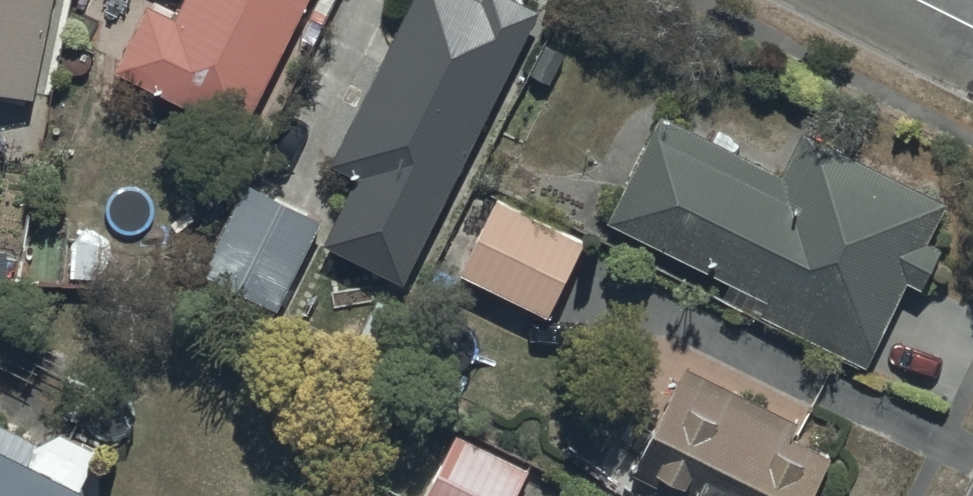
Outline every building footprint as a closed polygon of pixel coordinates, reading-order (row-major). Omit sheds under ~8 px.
[(38,106),(56,0),(0,0),(0,99),(38,106)] [(117,79),(243,142),(314,0),(189,0),(191,1),(177,28),(150,14),(117,79)] [(540,19),(503,0),(485,0),(481,8),(465,0),(418,0),(334,173),(360,185),(327,252),(407,291),(540,19)] [(666,124),(610,230),(765,310),(759,321),(866,377),(910,293),(918,297),(938,259),(926,253),(946,215),(803,141),(782,181),(736,158),(742,146),(714,131),(706,145),(666,124)] [(280,318),(323,229),(246,192),(203,280),(280,318)] [(501,207),(463,282),(552,327),(590,252),(501,207)] [(626,483),(653,495),(813,495),(828,466),(790,448),(798,430),(680,372),(626,483)] [(102,464),(58,440),(39,450),(0,431),(0,495),(84,495),(102,464)] [(458,444),(431,495),(523,495),(531,479),(458,444)]
